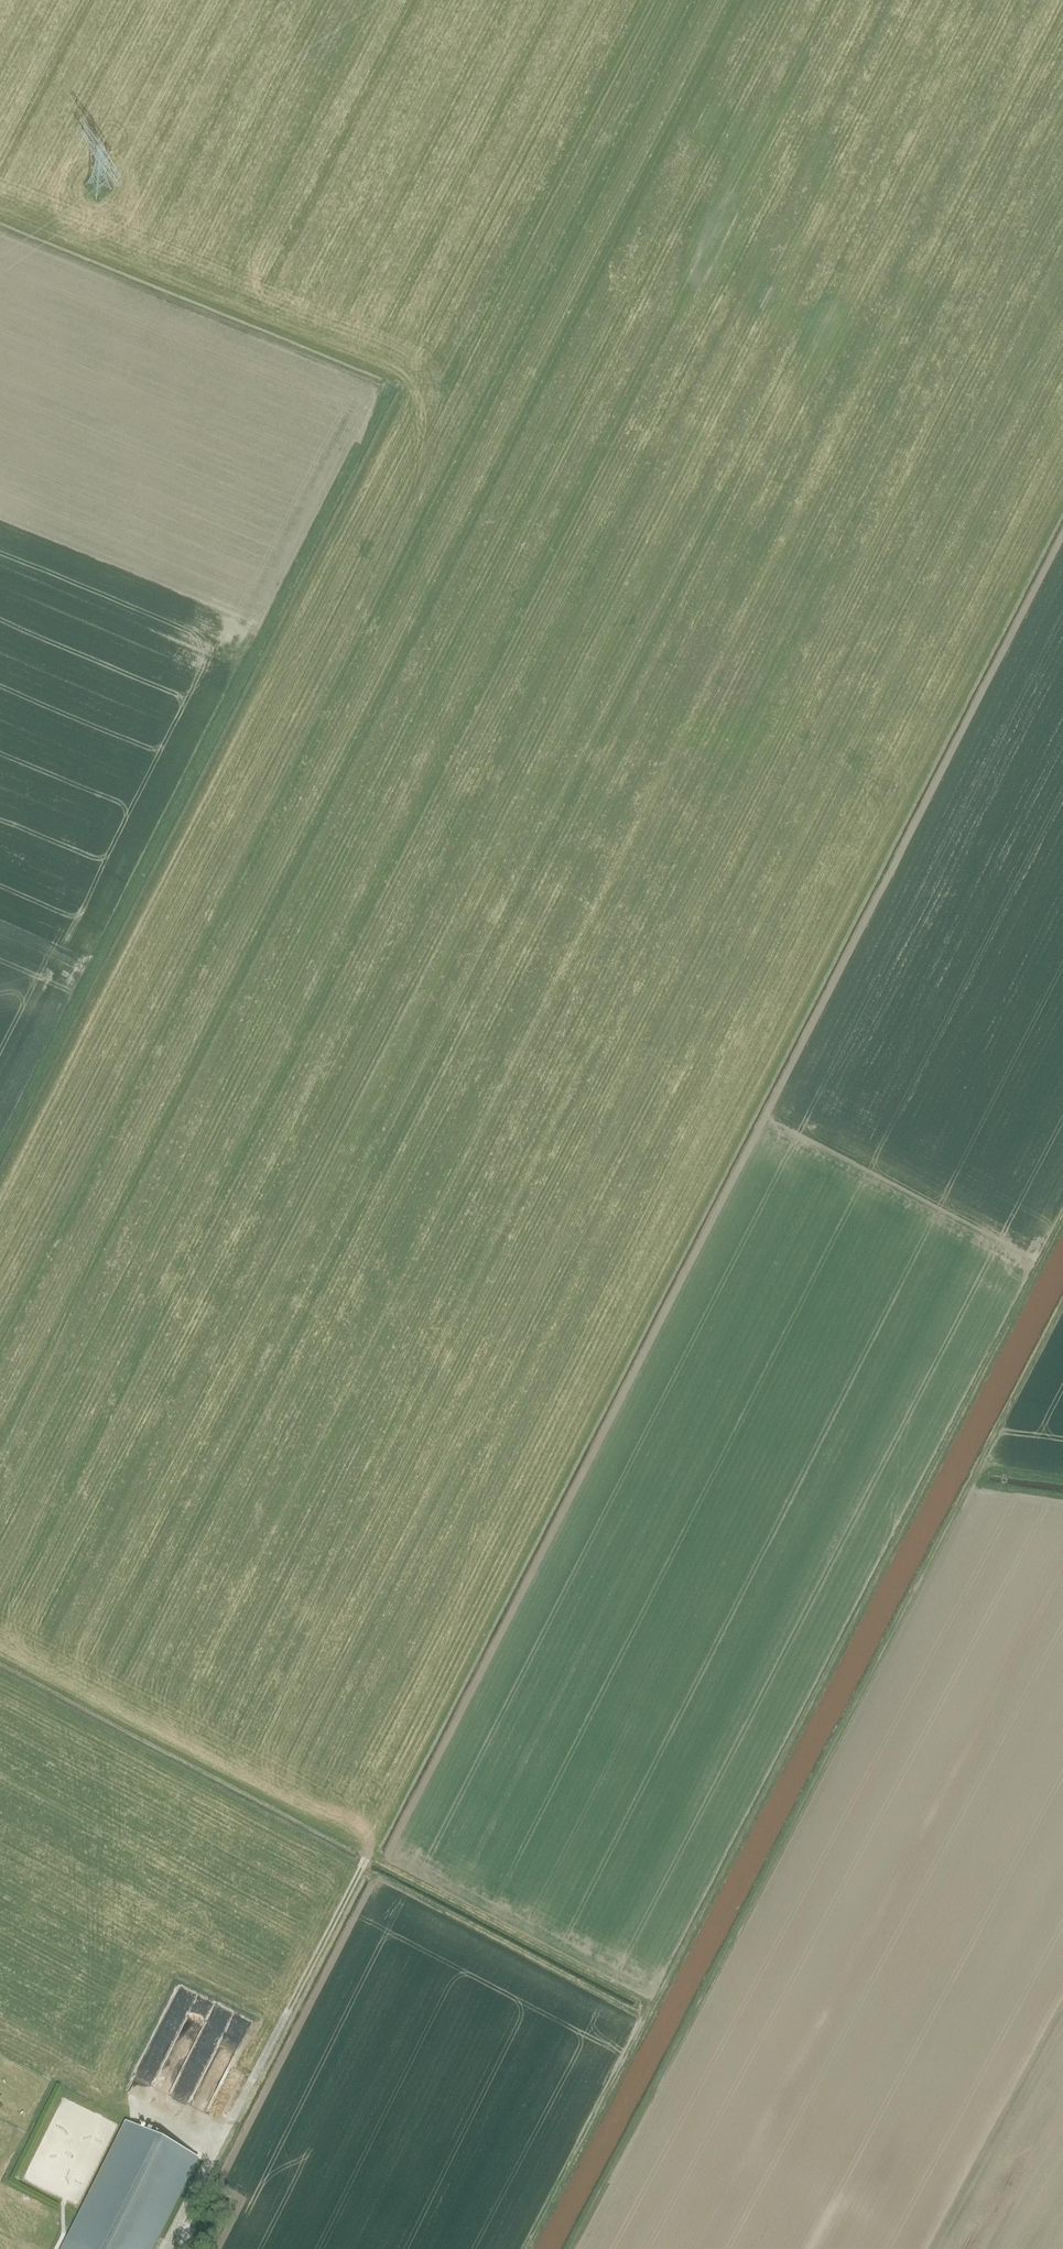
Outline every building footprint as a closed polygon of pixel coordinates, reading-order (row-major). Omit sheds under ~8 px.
[(146,2058),(138,2076),(157,2085),(155,2090),(171,2097),(197,2037),(187,2033),(179,2050),(169,2046),(161,2065),(146,2058)] [(209,2110),(225,2073),(209,2066),(193,2103),(209,2110)] [(199,2158),(125,2121),(62,2248),(154,2248),(199,2158)]
